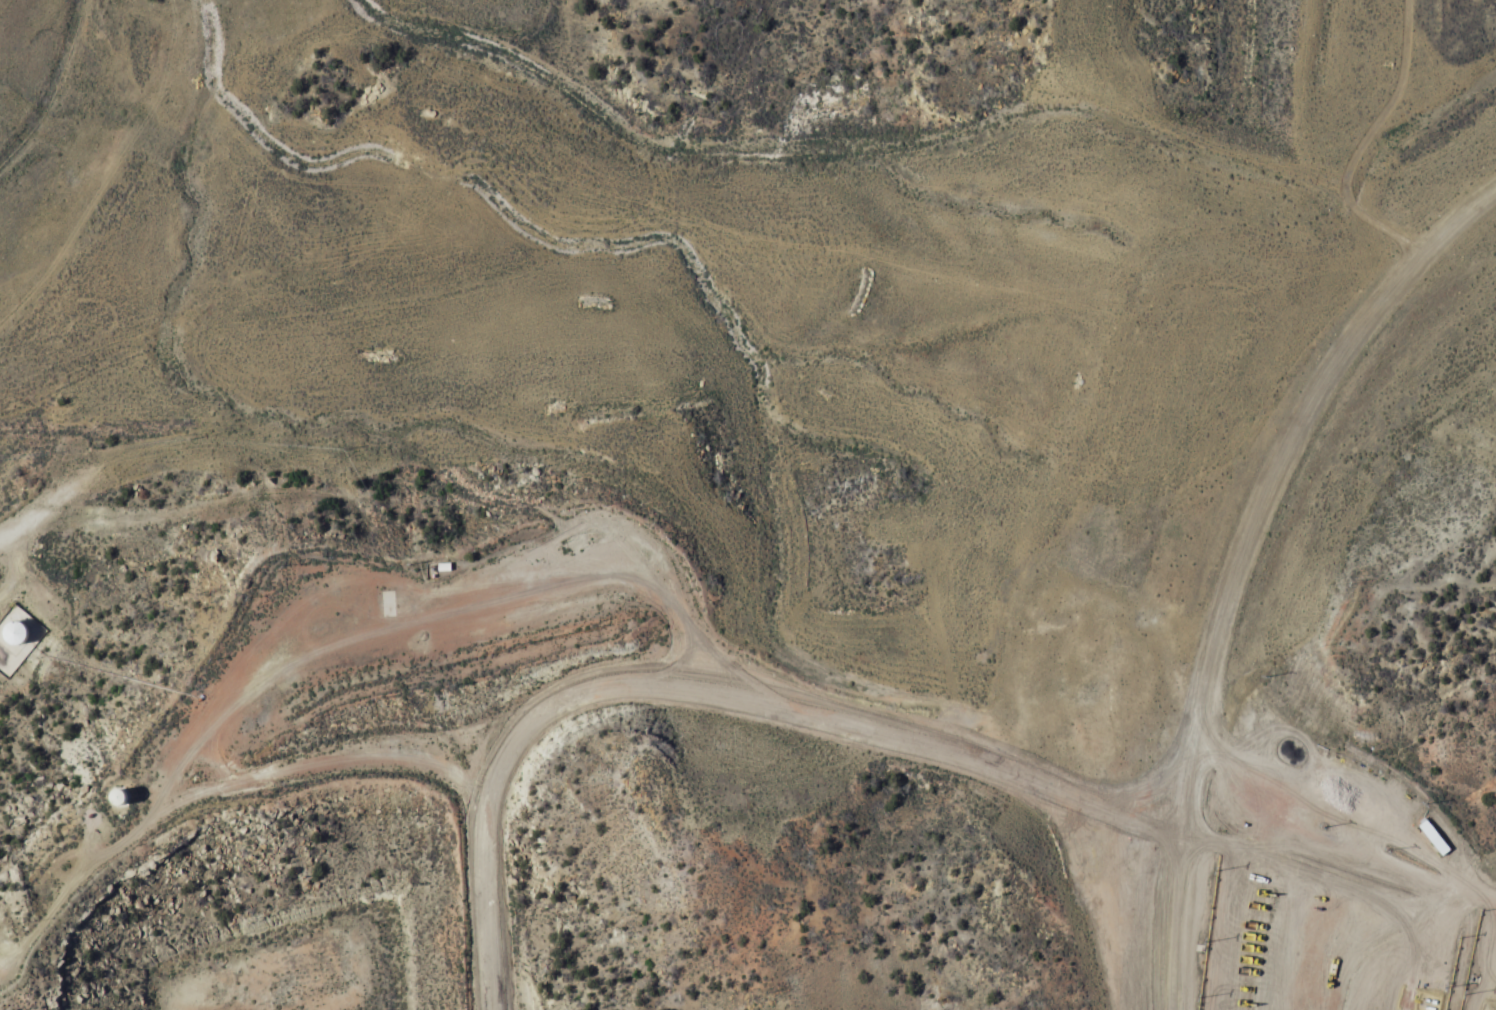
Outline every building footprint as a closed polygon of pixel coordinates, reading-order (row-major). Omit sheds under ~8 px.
[(26,635),(32,628),(14,610),(0,625),(0,673),(3,676),(35,644),(26,635)] [(1453,849),(1429,819),(1421,825),(1445,855),(1453,849)]
